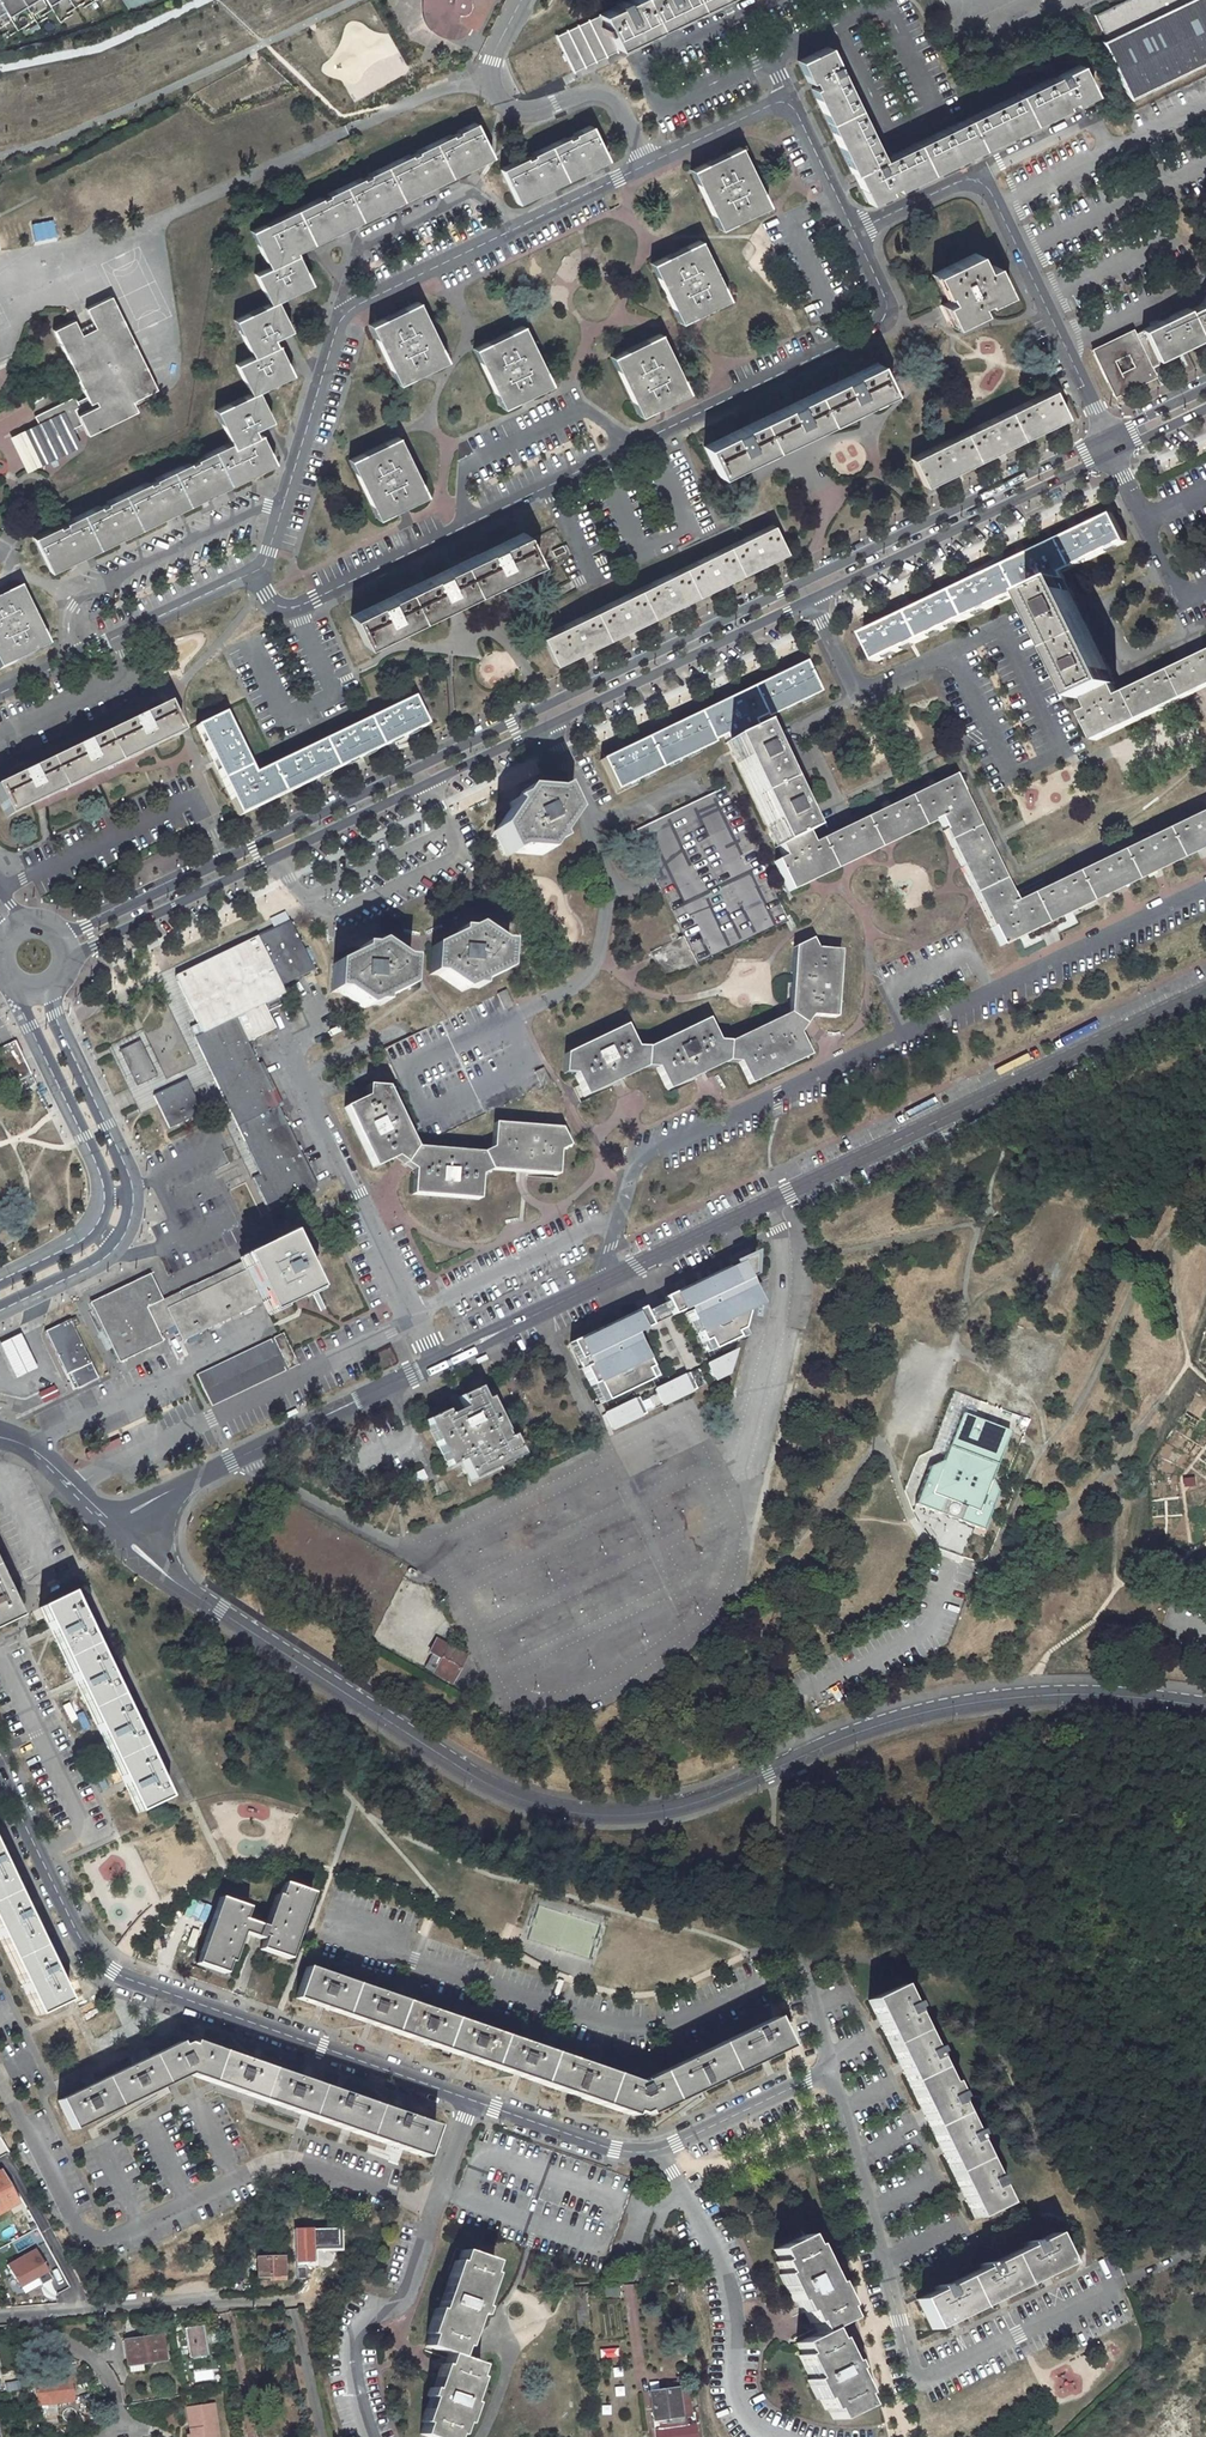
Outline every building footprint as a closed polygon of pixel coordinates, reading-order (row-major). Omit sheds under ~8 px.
[(9,38),(55,11),(61,21),(97,0),(0,0),(0,34),(9,38)] [(419,4),(419,10),(420,13),(422,19),(425,18),(426,20),(428,23),(429,26),(432,28),(434,30),(436,32),(434,35),(438,37),(445,39),(447,40),(456,23),(460,25),(471,31),(479,23),(476,22),(485,13),(482,11),(490,3),(485,0),(420,0),(419,4)] [(715,0),(626,0),(624,1),(624,0),(620,0),(614,3),(615,5),(599,13),(600,15),(555,35),(573,71),(616,50),(615,48),(715,0)] [(1205,60),(1205,0),(1127,0),(1094,16),(1106,39),(1101,41),(1129,97),(1205,60)] [(425,25),(429,31),(431,32),(434,35),(436,32),(434,30),(432,28),(429,26),(428,23),(426,20),(425,18),(422,19),(425,25)] [(453,40),(460,25),(456,23),(447,40),(449,40),(451,40),(453,40)] [(881,159),(827,47),(797,61),(807,81),(810,80),(813,87),(811,88),(852,173),(853,173),(867,202),(888,192),(886,188),(892,185),(894,189),(1065,106),(1063,103),(1070,100),(1072,104),(1093,93),(1079,64),(881,159)] [(230,443),(33,538),(49,571),(274,464),(260,434),(257,436),(253,429),(271,421),(257,392),(292,374),(277,344),(275,346),(272,339),(289,331),(276,301),(310,285),(295,253),(491,157),(474,123),(250,231),(268,268),(254,275),(268,304),(234,321),(252,357),(235,364),(249,394),(215,411),(230,443)] [(590,126),(499,169),(515,202),(606,159),(590,126)] [(766,205),(739,146),(690,169),(718,228),(766,205)] [(33,240),(55,237),(52,219),(30,222),(33,240)] [(727,298),(699,240),(651,264),(679,322),(727,298)] [(976,253),(934,272),(948,301),(944,303),(954,324),(981,311),(977,304),(1005,290),(992,264),(984,268),(976,253)] [(1090,349),(1114,396),(1155,376),(1149,363),(1205,336),(1205,295),(1201,304),(1188,310),(1187,308),(1135,332),(1133,329),(1090,349)] [(156,390),(110,296),(85,309),(95,328),(81,335),(73,320),(53,330),(85,398),(76,402),(74,397),(34,417),(37,424),(27,429),(43,461),(74,446),(67,432),(82,425),(86,435),(136,411),(131,402),(156,390)] [(446,360),(417,301),(374,322),(372,323),(370,328),(397,383),(446,360)] [(551,384),(522,325),(473,349),(502,407),(551,384)] [(688,391),(660,333),(611,357),(639,415),(688,391)] [(890,392),(876,363),(704,445),(718,475),(890,392)] [(1066,416),(1053,389),(910,457),(923,485),(1066,416)] [(10,438),(25,469),(43,461),(27,429),(10,438)] [(425,494),(397,436),(348,460),(376,518),(425,494)] [(1112,514),(864,635),(877,662),(1031,587),(1032,589),(1061,575),(1060,573),(1125,542),(1112,514)] [(786,551),(773,523),(541,635),(554,663),(786,551)] [(524,532),(350,615),(363,642),(535,560),(540,569),(568,556),(554,528),(528,540),(524,532)] [(1121,697),(1116,685),(1118,683),(1069,577),(1063,580),(1061,575),(1032,589),(1033,593),(1040,590),(1096,710),(1088,714),(1099,739),(1205,687),(1205,655),(1121,697)] [(0,598),(0,669),(47,648),(19,589),(0,598)] [(1172,647),(1178,658),(1203,647),(1197,635),(1186,640),(1186,641),(1172,647)] [(804,663),(602,762),(615,789),(713,741),(728,734),(731,742),(728,743),(784,859),(778,862),(791,891),(941,819),(1003,945),(1205,851),(1205,811),(1016,900),(955,775),(809,846),(753,731),(750,733),(746,726),(819,691),(804,663)] [(196,726),(239,815),(425,725),(412,698),(253,773),(224,712),(196,726)] [(166,705),(0,785),(0,804),(7,818),(181,735),(166,705)] [(493,827),(504,852),(515,846),(539,846),(543,841),(553,836),(550,831),(568,805),(558,785),(551,789),(521,785),(518,791),(507,796),(510,802),(493,827)] [(657,962),(666,980),(792,920),(727,787),(633,831),(653,871),(661,889),(684,936),(652,951),(653,954),(657,962)] [(255,1176),(270,1209),(318,1186),(247,1041),(276,1027),(264,1003),(285,992),(281,985),(314,970),(303,947),(291,921),(226,952),(178,975),(204,1031),(197,1035),(262,1173),(255,1176)] [(426,952),(425,978),(435,978),(458,994),(468,989),(475,990),(476,985),(499,974),(501,949),(496,949),(471,931),(453,940),(444,939),(443,944),(426,952)] [(789,1014),(724,1041),(716,1042),(704,1017),(645,1046),(632,1043),(622,1023),(561,1051),(560,1068),(570,1069),(581,1091),(639,1064),(654,1066),(664,1086),(724,1058),(732,1057),(745,1082),(807,1054),(795,1027),(807,1013),(833,1017),(841,949),(819,946),(812,936),(797,944),(789,1014)] [(334,960),(332,986),(341,987),(365,1002),(373,998),(381,997),(382,994),(407,982),(408,958),(404,957),(376,939),(359,948),(352,947),(351,952),(334,960)] [(222,943),(157,975),(199,1062),(208,1081),(255,1176),(262,1173),(197,1035),(204,1031),(178,975),(226,952),(222,943)] [(193,1088),(208,1081),(199,1062),(168,1077),(144,1030),(111,1046),(143,1111),(160,1104),(156,1094),(188,1079),(193,1088)] [(0,1049),(0,1056),(13,1083),(27,1076),(30,1075),(14,1042),(0,1049)] [(16,1094),(35,1085),(30,1075),(27,1076),(13,1083),(11,1084),(16,1094)] [(160,1104),(171,1127),(204,1112),(193,1088),(188,1079),(156,1094),(160,1104)] [(366,1097),(344,1107),(373,1165),(394,1155),(410,1165),(408,1188),(473,1194),(476,1171),(488,1165),(555,1171),(558,1147),(566,1142),(558,1126),(495,1121),(493,1145),(478,1152),(411,1146),(384,1088),(367,1088),(366,1097)] [(270,1313),(313,1292),(288,1240),(281,1244),(245,1261),(250,1270),(270,1313)] [(642,1308),(569,1343),(599,1405),(655,1378),(634,1334),(651,1326),(648,1320),(670,1309),(673,1315),(687,1308),(703,1342),(708,1340),(713,1350),(745,1334),(742,1328),(753,1277),(759,1274),(760,1247),(729,1262),(732,1266),(665,1297),(667,1302),(644,1312),(642,1308)] [(189,1289),(164,1301),(168,1310),(250,1270),(245,1261),(189,1289)] [(250,1270),(168,1310),(176,1326),(182,1338),(183,1337),(185,1341),(265,1303),(250,1270)] [(94,1310),(120,1364),(164,1342),(160,1334),(148,1309),(164,1301),(159,1290),(152,1276),(97,1302),(100,1308),(94,1310)] [(148,1309),(160,1334),(176,1326),(168,1310),(164,1301),(148,1309)] [(45,1330),(66,1375),(70,1373),(76,1386),(77,1388),(78,1390),(100,1379),(99,1377),(98,1376),(75,1327),(80,1325),(76,1316),(45,1330)] [(20,1331),(0,1341),(0,1353),(12,1378),(36,1366),(20,1331)] [(209,1399),(213,1408),(300,1366),(285,1334),(281,1335),(198,1376),(209,1399)] [(741,1346),(708,1362),(717,1380),(749,1364),(741,1346)] [(687,1372),(654,1388),(663,1405),(695,1390),(687,1372)] [(425,1420),(447,1466),(460,1460),(470,1480),(520,1456),(511,1436),(504,1439),(502,1436),(504,1434),(488,1399),(483,1401),(477,1388),(458,1398),(464,1411),(448,1418),(445,1410),(425,1420)] [(636,1396),(604,1412),(612,1430),(645,1414),(636,1396)] [(445,1410),(460,1405),(458,1398),(443,1403),(445,1410)] [(1008,1430),(961,1412),(943,1459),(929,1467),(915,1504),(982,1530),(996,1492),(990,1477),(1008,1430)] [(409,1475),(413,1484),(426,1477),(422,1469),(409,1475)] [(710,1587),(691,1595),(697,1606),(715,1597),(710,1587)] [(14,1620),(0,1590),(0,1626),(14,1620)] [(39,1610),(137,1815),(168,1800),(70,1595),(39,1610)] [(449,1646),(437,1640),(434,1645),(446,1652),(449,1646)] [(467,1656),(449,1646),(446,1652),(434,1645),(429,1653),(432,1654),(423,1669),(451,1684),(467,1656)] [(37,2016),(66,2002),(0,1865),(0,1940),(37,2016)] [(259,1948),(290,1959),(313,1893),(282,1882),(278,1894),(275,1892),(264,1923),(251,1918),(250,1921),(242,1918),(246,1908),(218,1897),(195,1962),(223,1972),(227,1962),(230,1963),(242,1929),(263,1937),(259,1948)] [(765,2018),(635,2083),(306,1967),(295,1997),(629,2116),(630,2113),(637,2115),(643,2111),(645,2115),(785,2045),(770,2016),(765,2018)] [(869,1998),(971,2216),(1002,2201),(992,2180),(996,2178),(994,2172),(989,2174),(971,2134),(975,2132),(972,2128),(969,2129),(954,2097),(957,2095),(949,2078),(946,2080),(932,2050),(935,2048),(933,2043),(929,2045),(911,2006),(915,2004),(912,1999),(908,2001),(900,1983),(869,1998)] [(183,2040),(58,2101),(72,2130),(189,2073),(422,2155),(433,2124),(197,2040),(195,2042),(189,2040),(185,2042),(183,2040)] [(9,2152),(0,2135),(0,2157),(9,2152)] [(387,2161),(398,2163),(402,2148),(371,2140),(368,2152),(388,2157),(387,2161)] [(17,2203),(1,2171),(0,2172),(0,2212),(17,2203)] [(830,2419),(860,2405),(855,2394),(857,2393),(845,2369),(848,2368),(843,2360),(841,2361),(830,2337),(828,2338),(823,2328),(843,2318),(838,2307),(841,2306),(829,2282),(827,2283),(808,2244),(805,2245),(800,2234),(769,2249),(774,2261),(771,2262),(778,2275),(776,2276),(789,2303),(791,2302),(797,2313),(799,2312),(804,2322),(808,2321),(813,2332),(793,2342),(798,2354),(794,2356),(805,2378),(803,2379),(813,2400),(815,2398),(821,2410),(825,2409),(830,2419)] [(915,2298),(929,2329),(1064,2266),(1049,2235),(1029,2245),(1027,2242),(1022,2245),(1023,2247),(983,2266),(982,2263),(977,2266),(978,2269),(937,2288),(936,2285),(931,2287),(932,2290),(915,2298)] [(37,2247),(4,2263),(20,2295),(52,2279),(37,2247)] [(429,2436),(450,2436),(452,2433),(454,2434),(459,2422),(461,2423),(468,2401),(466,2400),(475,2377),(471,2376),(476,2365),(454,2357),(459,2345),(462,2346),(473,2313),(477,2314),(480,2307),(477,2306),(489,2273),(487,2272),(490,2262),(459,2250),(455,2261),(452,2260),(435,2309),(431,2308),(423,2332),(426,2334),(422,2346),(444,2354),(441,2364),(438,2363),(429,2387),(426,2386),(423,2395),(426,2396),(417,2421),(421,2422),(417,2433),(429,2436)] [(282,2279),(282,2257),(255,2257),(256,2276),(270,2276),(270,2279),(282,2279)] [(619,2285),(600,2286),(600,2296),(620,2296),(619,2285)] [(576,2298),(577,2325),(587,2324),(585,2297),(576,2298)] [(187,2356),(207,2353),(201,2323),(182,2326),(182,2332),(171,2334),(173,2349),(185,2347),(187,2356)] [(110,2344),(115,2374),(127,2372),(125,2364),(144,2361),(140,2339),(110,2344)] [(34,2378),(37,2402),(74,2398),(71,2373),(34,2378)] [(677,2420),(673,2387),(646,2390),(649,2419),(665,2418),(665,2421),(677,2420)] [(186,2407),(190,2435),(196,2434),(196,2436),(217,2436),(212,2403),(186,2407)]
